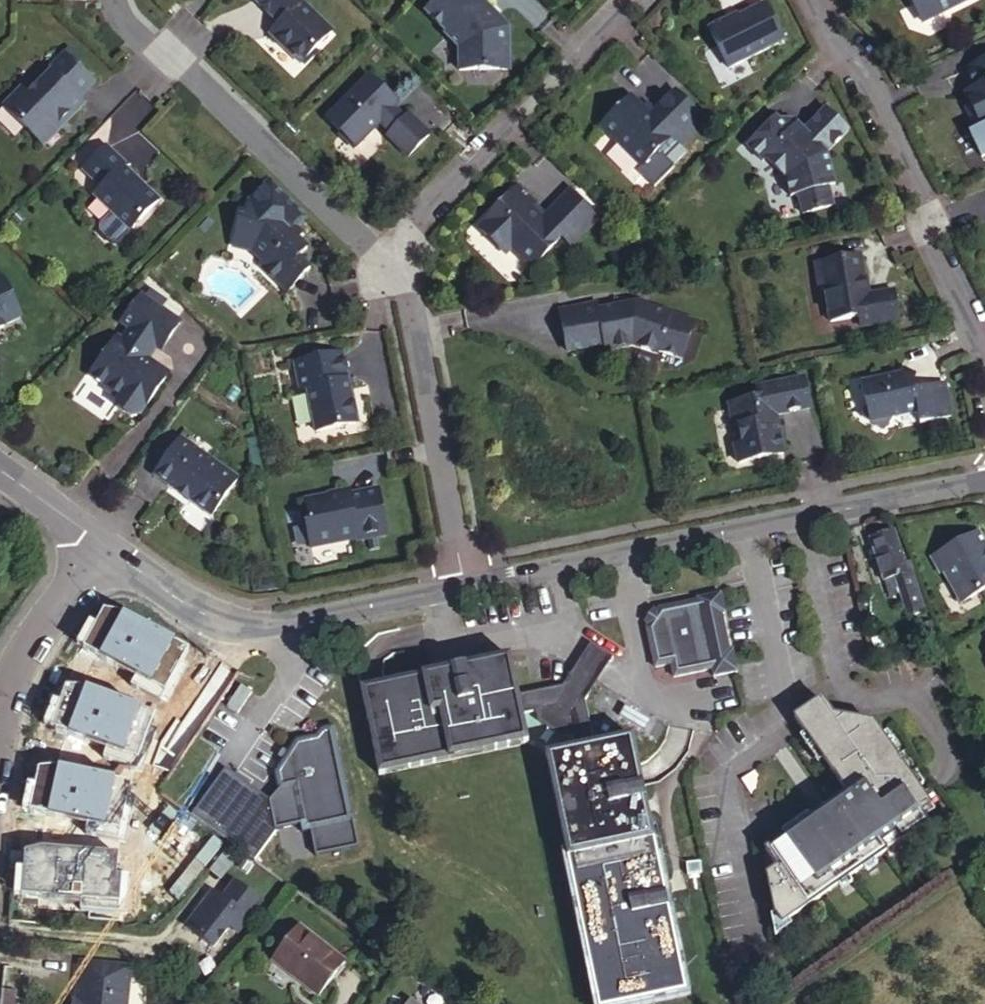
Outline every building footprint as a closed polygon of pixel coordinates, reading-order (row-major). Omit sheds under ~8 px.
[(306,0),(259,0),(253,6),(278,29),(268,38),(298,66),(329,33),(300,7),(306,1),(306,0)] [(483,0),(434,0),(423,11),(444,33),(442,35),(455,48),(455,69),(507,67),(507,25),(488,7),(490,6),(483,0)] [(764,0),(762,0),(736,12),(726,18),(725,14),(706,23),(727,64),(781,36),(764,0)] [(918,19),(956,0),(909,0),(918,19)] [(736,12),(735,9),(725,14),(726,18),(736,12)] [(24,87),(6,105),(47,146),(66,128),(62,124),(76,111),(79,114),(90,103),(84,97),(100,82),(69,51),(52,67),(53,68),(29,92),(24,87)] [(959,68),(968,86),(961,90),(965,97),(964,98),(962,105),(968,116),(974,119),(975,118),(979,126),(966,132),(978,155),(984,152),(984,55),(959,68)] [(394,103),(365,75),(322,119),(337,133),(335,135),(350,149),(375,122),(386,133),(384,135),(404,155),(426,133),(405,113),(401,117),(399,116),(397,118),(388,109),(394,103)] [(697,109),(674,87),(654,107),(649,112),(642,105),(630,93),(600,122),(641,162),(657,146),(662,151),(675,138),(679,142),(694,127),(691,124),(686,120),(697,109)] [(654,107),(647,100),(642,105),(649,112),(654,107)] [(825,149),(845,127),(822,105),(802,126),(795,120),(789,127),(776,115),(774,112),(745,142),(760,157),(764,153),(783,172),(790,193),(796,191),(802,210),(833,201),(828,182),(834,180),(825,149)] [(25,126),(3,108),(0,112),(0,122),(16,136),(25,126)] [(701,113),(697,109),(686,120),(691,124),(701,113)] [(76,111),(62,124),(66,128),(79,114),(76,111)] [(795,120),(791,116),(776,115),(789,127),(795,120)] [(99,198),(129,227),(158,198),(143,183),(142,185),(136,179),(137,177),(126,165),(127,164),(109,146),(86,169),(104,187),(99,191),(99,198)] [(535,199),(518,182),(478,222),(505,249),(510,244),(530,262),(561,231),(571,241),(599,213),(570,185),(545,209),(542,212),(535,206),(535,199)] [(545,209),(535,199),(535,206),(542,212),(545,209)] [(281,293),(307,267),(295,256),(304,247),(294,238),(289,233),(294,228),(274,208),(245,202),(240,219),(236,219),(230,242),(249,248),(260,259),(255,265),(253,266),(281,293)] [(300,233),(294,228),(289,233),(294,238),(300,233)] [(249,248),(230,242),(228,249),(245,255),(255,265),(260,259),(249,248)] [(865,290),(859,250),(814,257),(818,283),(823,282),(828,316),(857,311),(859,321),(897,315),(893,286),(865,290)] [(13,316),(0,285),(0,322),(13,316)] [(155,352),(173,323),(134,295),(114,324),(123,330),(115,341),(111,338),(83,378),(102,392),(100,394),(113,403),(110,407),(111,411),(127,421),(131,421),(134,417),(136,418),(163,377),(142,362),(150,349),(155,352)] [(597,298),(559,306),(567,347),(605,339),(606,345),(632,340),(656,348),(657,345),(680,354),(691,321),(668,313),(669,310),(635,297),(599,305),(597,298)] [(691,321),(692,318),(669,310),(668,313),(691,321)] [(353,424),(338,353),(289,363),(294,391),(302,389),(311,432),(353,424)] [(938,417),(930,383),(914,386),(912,378),(902,371),(861,381),(866,407),(861,415),(883,429),(891,416),(918,409),(921,421),(938,417)] [(807,402),(801,373),(754,383),(756,393),(730,398),(727,403),(731,420),(736,423),(738,435),(735,439),(733,440),(737,458),(782,448),(777,428),(775,419),(774,410),(807,402)] [(945,379),(930,383),(938,417),(953,414),(945,379)] [(782,417),(775,419),(777,428),(784,426),(782,417)] [(204,515),(232,476),(174,438),(146,477),(204,515)] [(381,532),(373,488),(344,494),(343,489),(332,491),(332,493),(301,499),(305,516),(302,520),(307,544),(360,533),(360,536),(381,532)] [(919,607),(902,563),(889,529),(864,539),(881,583),(893,578),(906,612),(919,607)] [(926,555),(936,572),(939,570),(956,601),(984,585),(984,559),(981,552),(984,550),(973,529),(926,555)] [(907,562),(902,563),(919,607),(923,605),(907,562)] [(657,609),(653,613),(645,627),(642,630),(651,671),(667,667),(670,681),(708,673),(710,680),(714,679),(736,673),(731,650),(726,651),(719,617),(722,615),(718,594),(693,600),(693,601),(658,610),(657,609)] [(645,627),(653,613),(649,610),(641,624),(645,627)] [(593,688),(610,660),(588,645),(570,673),(593,688)] [(510,665),(509,658),(465,667),(467,675),(510,665)] [(467,675),(465,667),(449,671),(451,678),(453,683),(442,686),(441,680),(360,698),(375,771),(526,739),(521,715),(517,697),(510,665),(467,675)] [(451,678),(449,671),(439,673),(441,680),(451,678)] [(358,690),(360,698),(441,680),(439,673),(358,690)] [(569,736),(571,744),(591,739),(582,705),(593,688),(570,673),(560,688),(517,697),(521,715),(532,713),(569,736)] [(453,683),(451,678),(441,680),(442,686),(453,683)] [(251,693),(240,686),(226,707),(237,715),(251,693)] [(843,796),(828,807),(827,814),(829,817),(819,824),(814,817),(761,853),(773,869),(761,877),(770,915),(777,925),(881,852),(876,845),(890,834),(896,842),(922,824),(915,815),(924,807),(867,724),(829,719),(817,702),(791,721),(843,796)] [(126,755),(115,717),(89,725),(83,705),(31,720),(55,803),(75,798),(67,772),(126,755)] [(558,738),(569,736),(532,713),(535,724),(558,738)] [(314,734),(294,739),(272,771),(277,792),(292,790),(301,833),(352,822),(332,725),(318,728),(314,734)] [(630,738),(622,740),(632,785),(640,784),(637,772),(630,738)] [(377,778),(527,745),(526,739),(375,771),(377,778)] [(591,739),(571,744),(573,749),(593,746),(591,739)] [(573,749),(549,755),(602,1003),(631,1003),(677,994),(659,910),(666,908),(662,892),(656,894),(650,895),(648,884),(654,883),(639,812),(633,813),(631,802),(637,801),(643,800),(640,784),(632,785),(622,740),(593,746),(573,749)] [(549,755),(542,757),(594,1003),(602,1003),(549,755)] [(750,798),(755,769),(738,781),(750,798)] [(644,806),(643,800),(637,801),(639,812),(645,811),(644,806)] [(639,812),(637,801),(631,802),(633,813),(639,812)] [(827,814),(828,807),(814,817),(819,824),(829,817),(827,814)] [(660,882),(645,811),(639,812),(654,883),(660,882)] [(218,839),(188,818),(173,839),(201,861),(218,839)] [(881,852),(896,842),(890,834),(876,845),(881,852)] [(656,894),(662,892),(661,886),(660,882),(654,883),(656,894)] [(200,904),(175,934),(201,957),(218,938),(226,945),(247,921),(220,896),(207,911),(200,904)] [(659,910),(677,994),(684,993),(666,908),(659,910)] [(296,926),(269,960),(315,998),(343,962),(296,926)] [(134,967),(80,960),(75,1000),(82,1002),(82,1003),(129,1003),(134,967)] [(14,1002),(8,1000),(9,994),(1,992),(0,997),(0,1003),(13,1003),(14,1002)]
